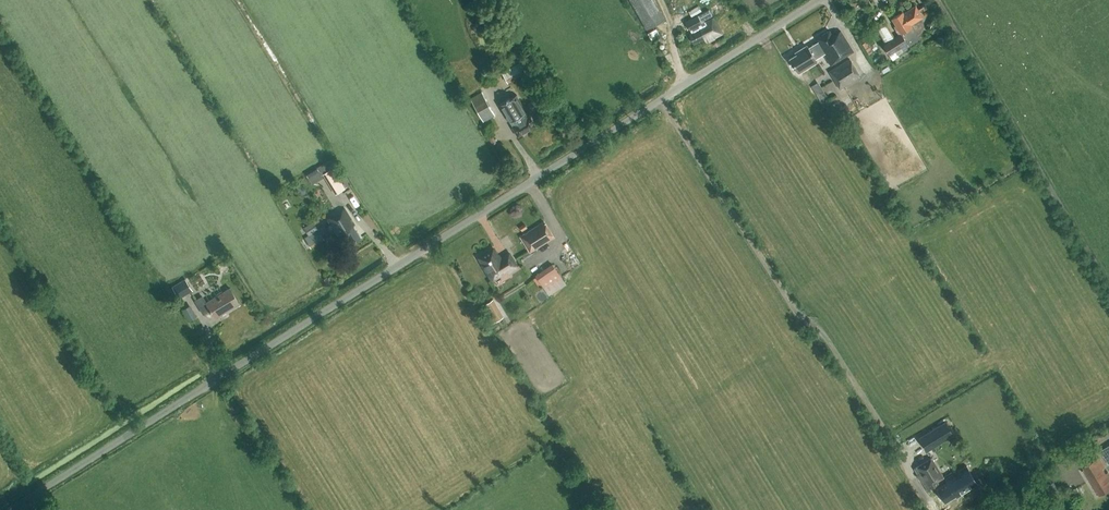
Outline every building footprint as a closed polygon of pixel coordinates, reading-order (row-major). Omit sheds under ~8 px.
[(646,30),(665,19),(654,0),(628,0),(646,30)] [(692,17),(703,10),(700,5),(689,11),(692,17)] [(921,22),(921,20),(920,18),(922,16),(915,5),(903,13),(902,12),(891,19),(900,33),(901,32),(909,45),(919,39),(916,34),(918,33),(919,31),(921,29),(921,27),(922,25),(921,22)] [(712,14),(709,9),(686,21),(691,33),(688,35),(693,44),(703,38),(705,43),(720,34),(712,19),(706,22),(704,18),(712,14)] [(909,46),(901,33),(895,37),(886,24),(878,30),(885,42),(882,44),(892,60),(899,56),(898,55),(908,49),(907,47),(909,46)] [(660,34),(659,32),(656,28),(647,33),(651,40),(660,34)] [(830,65),(853,51),(841,30),(833,35),(829,30),(817,38),(819,41),(808,48),(807,46),(800,50),(801,52),(790,59),(797,71),(815,59),(813,55),(821,50),(830,65)] [(848,86),(861,78),(849,59),(828,72),(839,89),(847,85),(848,86)] [(507,83),(531,69),(525,60),(501,73),(507,83)] [(821,104),(828,100),(818,82),(811,86),(821,104)] [(483,121),(495,115),(482,92),(470,98),(483,121)] [(518,136),(535,126),(526,110),(526,111),(516,94),(499,104),(510,122),(509,122),(518,136)] [(323,175),(333,169),(335,168),(331,160),(317,169),(322,176),(323,175)] [(346,190),(333,169),(323,175),(335,196),(346,190)] [(300,187),(299,187),(298,188),(297,189),(297,191),(297,192),(298,193),(299,194),(300,195),(301,195),(303,195),(304,194),(305,193),(306,192),(306,191),(306,190),(305,188),(304,187),(303,187),(301,186),(300,187)] [(351,244),(360,239),(353,227),(355,226),(345,209),(328,219),(331,225),(338,237),(338,236),(342,242),(348,239),(351,244)] [(554,237),(544,221),(520,236),(530,252),(554,237)] [(324,239),(318,230),(313,222),(304,227),(309,235),(305,238),(310,247),(324,239)] [(517,267),(509,253),(500,259),(493,248),(478,257),(482,264),(492,280),(507,271),(508,273),(517,267)] [(565,284),(560,276),(552,264),(536,276),(544,288),(549,295),(565,284)] [(179,298),(190,291),(183,280),(172,286),(179,298)] [(215,319),(239,303),(230,288),(206,303),(202,297),(195,301),(203,313),(209,309),(215,319)] [(487,319),(490,325),(503,317),(494,300),(480,308),(487,319)] [(189,319),(197,315),(191,303),(183,307),(189,319)] [(946,422),(922,437),(929,449),(953,434),(946,422)] [(905,462),(924,450),(917,440),(898,451),(905,462)] [(931,458),(914,469),(928,491),(930,490),(932,493),(941,488),(936,481),(943,477),(931,458)] [(1102,493),(1108,489),(1108,477),(1099,459),(1087,466),(1102,493)]
